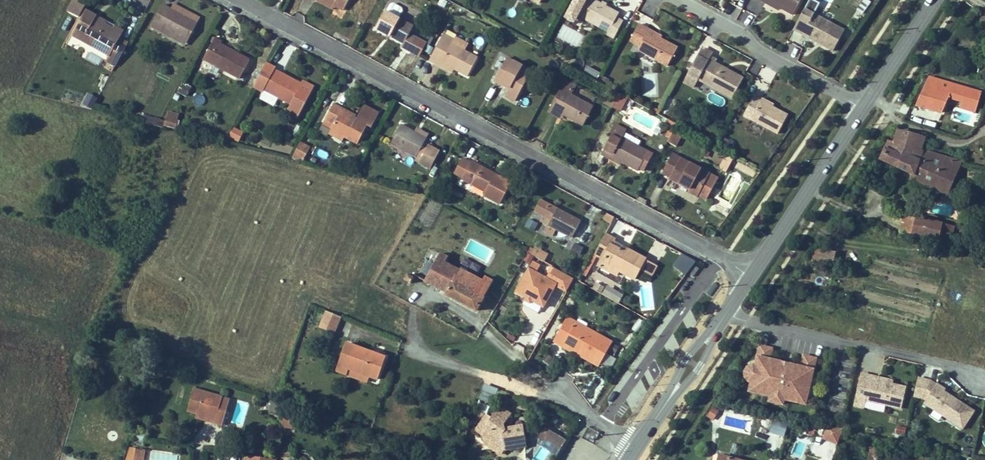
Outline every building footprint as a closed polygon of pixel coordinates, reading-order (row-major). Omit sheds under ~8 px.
[(335,10),(338,5),(328,0),(317,0),(335,10)] [(338,5),(346,9),(351,0),(328,0),(338,5)] [(585,0),(583,0),(576,12),(583,16),(590,3),(585,0)] [(583,16),(581,19),(598,28),(612,35),(610,38),(618,42),(627,25),(620,21),(623,17),(592,0),(590,3),(583,16)] [(771,7),(773,4),(784,10),(797,17),(806,0),(761,0),(760,2),(771,7)] [(820,2),(815,0),(810,0),(807,7),(816,11),(820,2)] [(164,3),(152,25),(161,30),(163,26),(188,40),(198,22),(173,8),(164,3)] [(173,8),(198,22),(201,16),(176,3),(173,8)] [(878,8),(872,3),(863,14),(869,19),(878,8)] [(120,34),(122,30),(95,15),(98,10),(88,4),(74,29),(84,35),(82,38),(109,53),(106,58),(115,63),(128,39),(120,34)] [(782,13),(784,10),(773,4),(771,7),(782,13)] [(98,10),(95,15),(122,30),(125,26),(98,10)] [(416,30),(389,15),(379,32),(406,47),(405,50),(412,54),(419,41),(412,37),(416,30)] [(806,38),(837,54),(848,34),(834,26),(818,17),(806,38)] [(185,44),(188,40),(163,26),(161,30),(185,44)] [(634,44),(644,49),(642,53),(662,64),(673,70),(682,52),(652,36),(654,33),(643,28),(634,44)] [(82,38),(84,35),(74,29),(73,32),(82,38)] [(431,62),(443,69),(445,65),(457,71),(471,79),(481,60),(455,47),(458,41),(446,35),(431,62)] [(223,41),(216,37),(204,58),(241,78),(251,60),(222,44),(223,41)] [(714,61),(707,57),(694,80),(729,99),(740,80),(712,64),(714,61)] [(534,77),(510,63),(497,86),(504,90),(505,89),(513,93),(509,101),(518,106),(534,77)] [(277,71),(278,69),(269,64),(256,87),(265,92),(266,90),(294,106),(291,112),(301,118),(313,95),(303,89),(305,85),(294,79),(292,82),(283,77),(284,75),(277,71)] [(454,75),(457,71),(445,65),(443,69),(454,75)] [(763,97),(769,85),(756,78),(750,91),(763,97)] [(955,101),(952,112),(962,115),(969,93),(921,81),(913,108),(911,114),(937,120),(943,98),(955,101)] [(569,84),(567,89),(580,96),(583,92),(569,84)] [(551,117),(565,125),(568,120),(571,122),(587,131),(597,113),(578,102),(580,96),(567,89),(551,117)] [(83,104),(92,108),(97,97),(88,93),(83,104)] [(962,115),(969,117),(974,94),(969,93),(962,115)] [(618,95),(610,108),(618,112),(625,99),(618,95)] [(633,104),(625,99),(618,112),(626,117),(633,104)] [(328,122),(337,126),(334,132),(347,139),(360,146),(369,129),(374,132),(382,117),(367,109),(360,122),(357,121),(344,114),(345,111),(336,106),(328,122)] [(791,122),(764,106),(754,125),(782,139),(791,122)] [(345,111),(344,114),(357,121),(359,118),(345,111)] [(178,118),(167,115),(165,123),(176,126),(178,118)] [(144,116),(143,123),(162,125),(163,119),(144,116)] [(232,128),(230,140),(241,142),(244,130),(232,128)] [(420,161),(424,163),(422,168),(433,173),(443,156),(427,147),(429,143),(417,136),(404,129),(393,148),(401,152),(419,162),(420,161)] [(347,139),(334,132),(332,135),(345,142),(347,139)] [(417,136),(429,143),(432,139),(419,132),(417,136)] [(921,154),(924,142),(896,136),(893,149),(887,148),(881,169),(902,173),(909,151),(921,154)] [(309,148),(300,143),(291,159),(301,162),(309,148)] [(605,162),(615,167),(617,163),(627,169),(643,177),(644,175),(653,159),(626,144),(624,147),(615,143),(605,162)] [(319,148),(315,154),(325,159),(329,153),(319,148)] [(918,176),(950,183),(954,162),(949,160),(921,154),(909,151),(902,173),(918,176)] [(653,159),(644,175),(649,177),(658,161),(653,159)] [(723,187),(677,162),(667,180),(695,196),(694,199),(702,203),(703,202),(712,207),(723,187)] [(950,183),(955,184),(960,163),(954,162),(950,183)] [(474,168),(466,163),(457,179),(489,197),(487,200),(503,209),(514,187),(475,166),(474,168)] [(625,172),(627,169),(617,163),(615,167),(625,172)] [(736,171),(732,169),(727,179),(731,182),(736,171)] [(918,176),(917,182),(954,190),(955,184),(950,183),(918,176)] [(724,215),(727,207),(718,203),(714,211),(724,215)] [(585,227),(561,213),(545,204),(539,215),(555,224),(552,230),(575,244),(585,227)] [(918,218),(914,217),(910,235),(914,236),(918,218)] [(914,236),(926,239),(931,221),(918,218),(914,236)] [(527,219),(525,227),(535,230),(538,222),(527,219)] [(962,228),(931,221),(926,239),(958,247),(962,228)] [(595,234),(588,229),(579,245),(587,249),(595,234)] [(716,233),(710,230),(707,235),(713,238),(716,233)] [(624,278),(638,285),(644,275),(649,265),(632,255),(630,259),(616,252),(618,248),(620,245),(609,240),(598,261),(607,266),(602,273),(621,283),(624,278)] [(630,259),(632,255),(618,248),(616,252),(630,259)] [(529,264),(534,257),(527,253),(522,260),(529,264)] [(681,253),(674,268),(689,276),(697,262),(681,253)] [(424,285),(447,298),(446,300),(477,314),(490,289),(488,287),(491,282),(484,279),(481,284),(459,272),(458,274),(444,267),(446,263),(437,258),(424,285)] [(649,265),(644,275),(655,281),(661,272),(649,265)] [(549,283),(531,273),(518,296),(528,302),(527,305),(533,308),(535,306),(545,312),(558,291),(568,297),(576,284),(557,273),(553,279),(552,278),(549,283)] [(404,286),(411,289),(415,281),(416,279),(409,275),(404,286)] [(317,324),(331,331),(338,314),(323,308),(317,324)] [(556,346),(576,358),(579,355),(602,369),(614,350),(588,335),(586,337),(577,332),(578,329),(569,324),(556,346)] [(339,373),(348,377),(351,372),(372,380),(380,384),(389,360),(349,346),(339,373)] [(600,372),(602,369),(579,355),(576,358),(600,372)] [(783,400),(804,405),(806,398),(811,378),(813,371),(801,368),(798,379),(767,371),(769,360),(758,357),(755,366),(753,365),(748,368),(745,372),(746,376),(749,382),(751,382),(749,391),(770,396),(783,400)] [(369,386),(372,380),(351,372),(348,377),(369,386)] [(880,384),(868,381),(869,378),(861,376),(853,408),(862,410),(864,403),(899,411),(904,390),(880,384)] [(811,399),(816,379),(811,378),(806,398),(811,399)] [(929,383),(917,380),(912,399),(922,401),(924,402),(922,405),(932,413),(940,418),(960,432),(971,415),(942,394),(944,392),(935,386),(935,387),(929,383)] [(184,409),(193,412),(213,417),(211,422),(219,425),(224,409),(216,406),(219,395),(191,386),(184,409)] [(219,395),(216,406),(224,409),(228,398),(219,395)] [(783,400),(770,396),(769,402),(782,405),(783,400)] [(193,412),(192,416),(211,422),(213,417),(193,412)] [(707,412),(701,420),(706,423),(712,415),(707,412)] [(500,413),(493,422),(505,431),(512,422),(500,413)] [(940,418),(932,413),(928,419),(936,424),(940,418)] [(281,427),(292,429),(293,421),(283,419),(281,427)] [(475,437),(480,441),(482,449),(489,447),(494,450),(494,456),(499,459),(502,459),(504,457),(527,454),(523,433),(507,435),(505,437),(502,436),(505,431),(493,422),(491,425),(486,432),(481,429),(475,437)] [(481,429),(486,432),(491,425),(486,422),(481,429)] [(773,422),(771,433),(785,436),(788,425),(773,422)] [(904,436),(905,428),(897,426),(895,434),(904,436)] [(833,447),(836,434),(819,430),(818,432),(807,430),(805,440),(808,441),(833,447)] [(771,433),(767,446),(780,449),(783,437),(771,433)] [(540,447),(546,446),(552,437),(548,434),(538,436),(540,447)] [(560,455),(565,446),(552,437),(546,446),(560,455)] [(146,449),(127,448),(126,459),(145,459),(146,449)]
